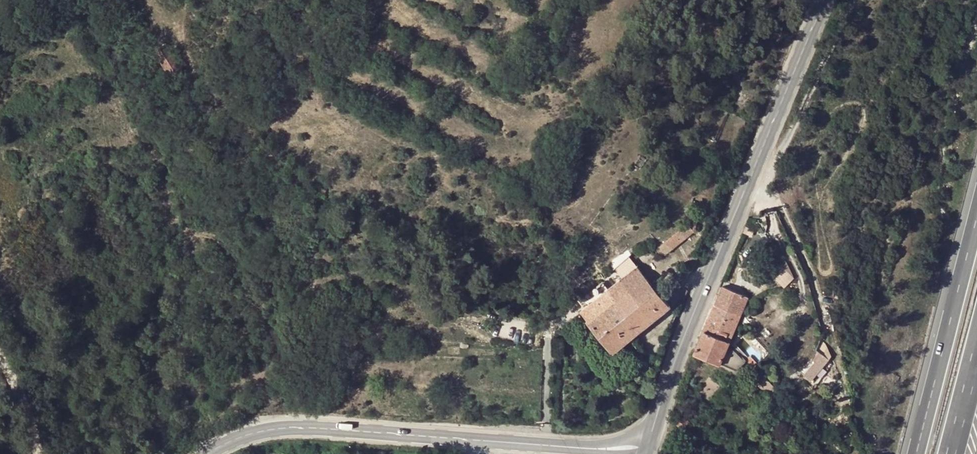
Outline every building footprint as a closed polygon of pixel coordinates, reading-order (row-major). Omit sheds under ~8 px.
[(349,167),(342,172),(348,179),(355,174),(349,167)] [(682,230),(658,251),(665,260),(690,239),(702,224),(694,214),(682,230)] [(615,354),(670,305),(656,288),(638,267),(582,315),(615,354)] [(781,268),(774,275),(786,286),(793,279),(781,268)] [(712,313),(696,356),(722,365),(748,296),(724,286),(712,313)] [(822,355),(805,377),(811,382),(829,360),(822,355)] [(750,358),(746,362),(755,370),(759,366),(750,358)] [(778,390),(771,399),(776,403),(783,394),(778,390)] [(678,426),(687,430),(689,422),(680,419),(678,426)]
